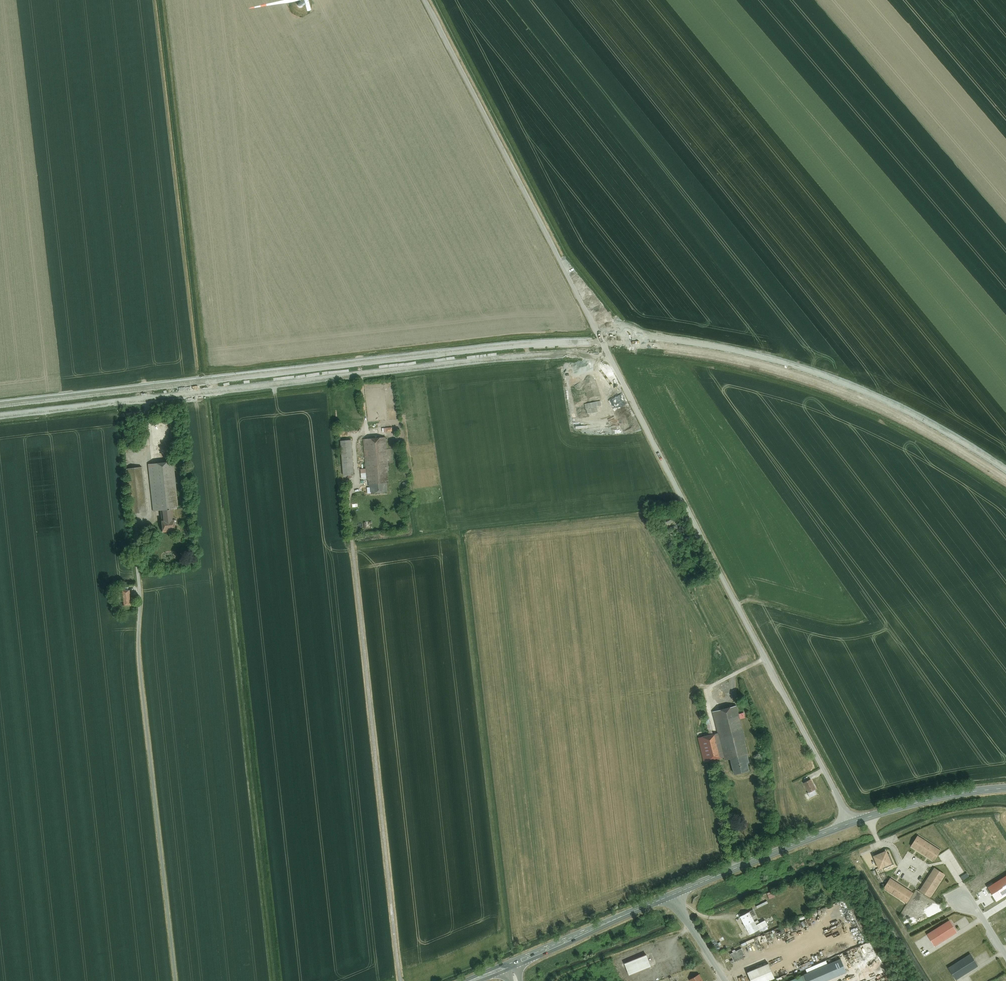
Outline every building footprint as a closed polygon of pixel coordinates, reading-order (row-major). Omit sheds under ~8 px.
[(385,434),(364,437),(367,467),(360,468),(361,482),(370,481),(370,489),(391,486),(385,434)] [(352,439),(341,440),(344,475),(355,474),(352,439)] [(175,461),(149,464),(154,510),(161,509),(173,508),(180,507),(175,461)] [(173,508),(161,509),(162,518),(160,519),(161,531),(175,529),(173,508)] [(682,536),(675,517),(665,521),(672,540),(682,536)] [(130,589),(122,589),(123,604),(131,604),(130,589)] [(733,757),(736,770),(752,766),(739,702),(713,709),(717,730),(698,736),(703,761),(723,756),(724,760),(733,757)] [(805,781),(810,792),(817,788),(811,777),(805,781)] [(911,844),(934,859),(941,848),(918,834),(911,844)] [(872,855),(879,867),(892,861),(886,848),(872,855)] [(933,866),(919,889),(930,896),(945,873),(933,866)] [(882,887),(905,902),(914,890),(889,876),(882,887)] [(741,916),(750,934),(768,925),(766,919),(757,924),(753,916),(756,914),(754,910),(751,912),(750,911),(741,916)] [(927,933),(935,946),(958,931),(950,919),(927,933)] [(758,936),(761,943),(773,938),(770,931),(758,936)] [(730,951),(734,961),(746,957),(743,947),(736,949),(730,951)] [(970,952),(947,967),(955,979),(978,965),(970,952)] [(646,953),(624,962),(628,974),(651,965),(646,953)] [(804,972),(807,980),(820,980),(846,970),(841,957),(804,972)] [(747,970),(751,980),(761,980),(773,976),(768,961),(747,970)] [(804,972),(784,980),(807,980),(804,972)] [(690,980),(704,980),(699,973),(689,978),(690,980)]
